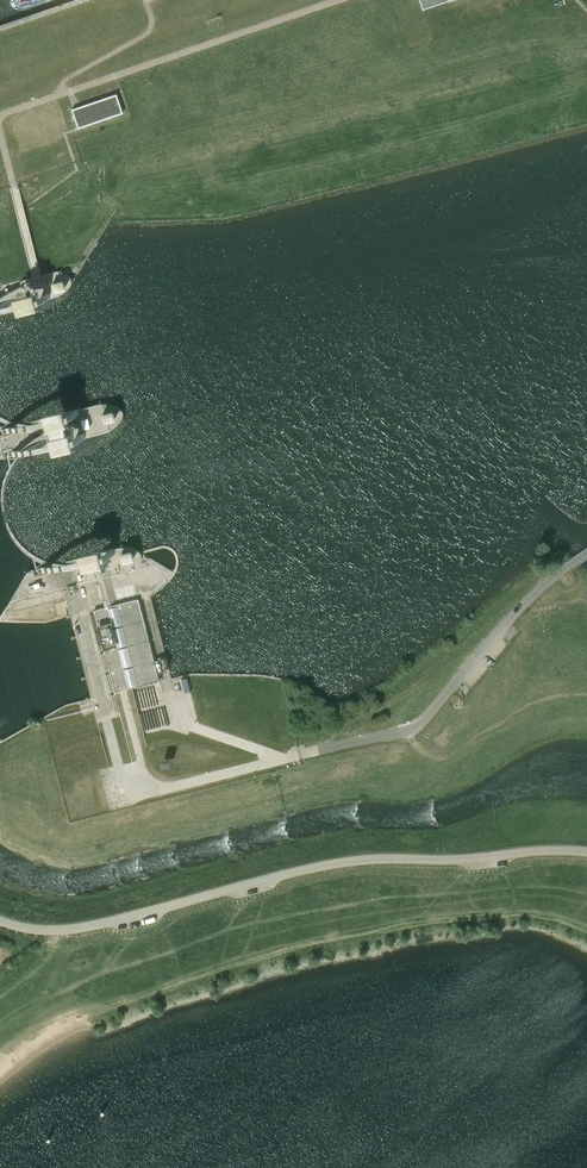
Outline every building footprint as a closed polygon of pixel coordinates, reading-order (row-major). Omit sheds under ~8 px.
[(424,9),(450,0),(420,0),(424,9)] [(122,112),(116,94),(71,110),(77,128),(122,112)] [(53,283),(54,289),(64,288),(62,270),(45,273),(46,283),(53,283)] [(105,608),(94,611),(97,626),(103,650),(114,694),(119,692),(123,691),(127,691),(132,689),(160,682),(139,600),(109,607),(105,608)] [(86,610),(100,607),(99,601),(85,604),(86,610)]
